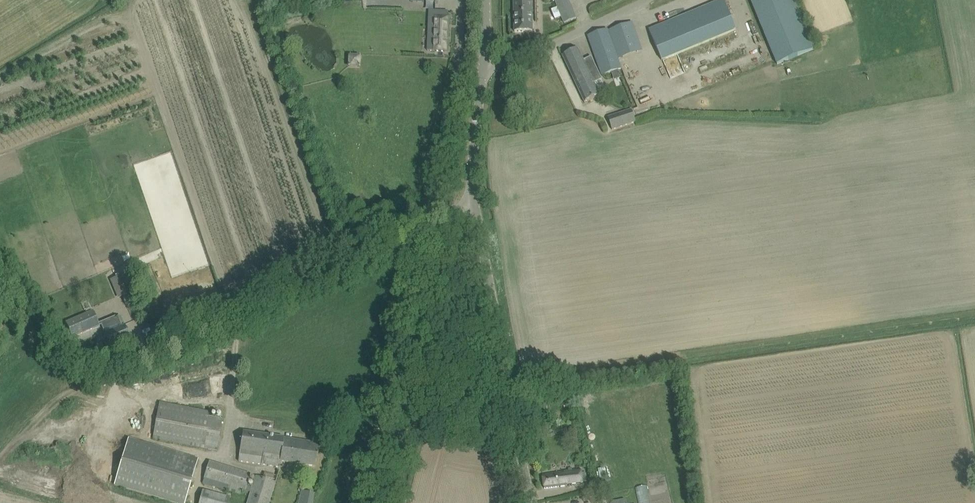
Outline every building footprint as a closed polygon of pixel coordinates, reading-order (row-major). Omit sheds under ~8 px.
[(515,32),(533,31),(532,0),(514,0),(515,32)] [(564,23),(576,18),(568,0),(554,0),(564,23)] [(727,9),(724,0),(723,0),(649,31),(662,61),(736,30),(727,9)] [(794,0),(751,0),(777,65),(815,49),(794,0)] [(448,17),(448,12),(434,11),(434,24),(429,24),(428,51),(448,52),(450,17),(448,17)] [(642,49),(632,22),(609,30),(612,39),(592,46),(602,74),(621,67),(617,57),(642,49)] [(563,56),(585,103),(601,95),(594,82),(602,78),(592,57),(584,60),(578,49),(563,56)] [(359,67),(359,55),(346,54),(346,67),(359,67)] [(632,109),(608,117),(612,131),(636,123),(632,109)] [(119,276),(109,280),(117,298),(127,294),(119,276)] [(96,309),(68,320),(74,336),(102,325),(96,309)] [(118,328),(105,334),(112,349),(131,341),(120,316),(114,319),(118,328)] [(217,450),(221,429),(223,420),(207,417),(208,412),(159,403),(153,438),(217,450)] [(541,415),(549,414),(547,404),(539,405),(541,415)] [(280,461),(305,465),(315,467),(317,456),(318,446),(283,441),(284,438),(244,431),(239,462),(279,468),(280,461)] [(198,459),(129,438),(114,485),(115,486),(174,502),(185,502),(198,459)] [(251,474),(209,461),(204,478),(246,491),(251,474)] [(604,466),(598,468),(601,477),(607,475),(604,466)] [(583,482),(581,469),(542,475),(544,488),(567,485),(567,484),(583,482)] [(249,502),(271,502),(277,483),(256,477),(249,502)] [(314,493),(302,491),(299,502),(312,502),(314,493)] [(201,493),(199,502),(229,502),(229,501),(201,493)]
